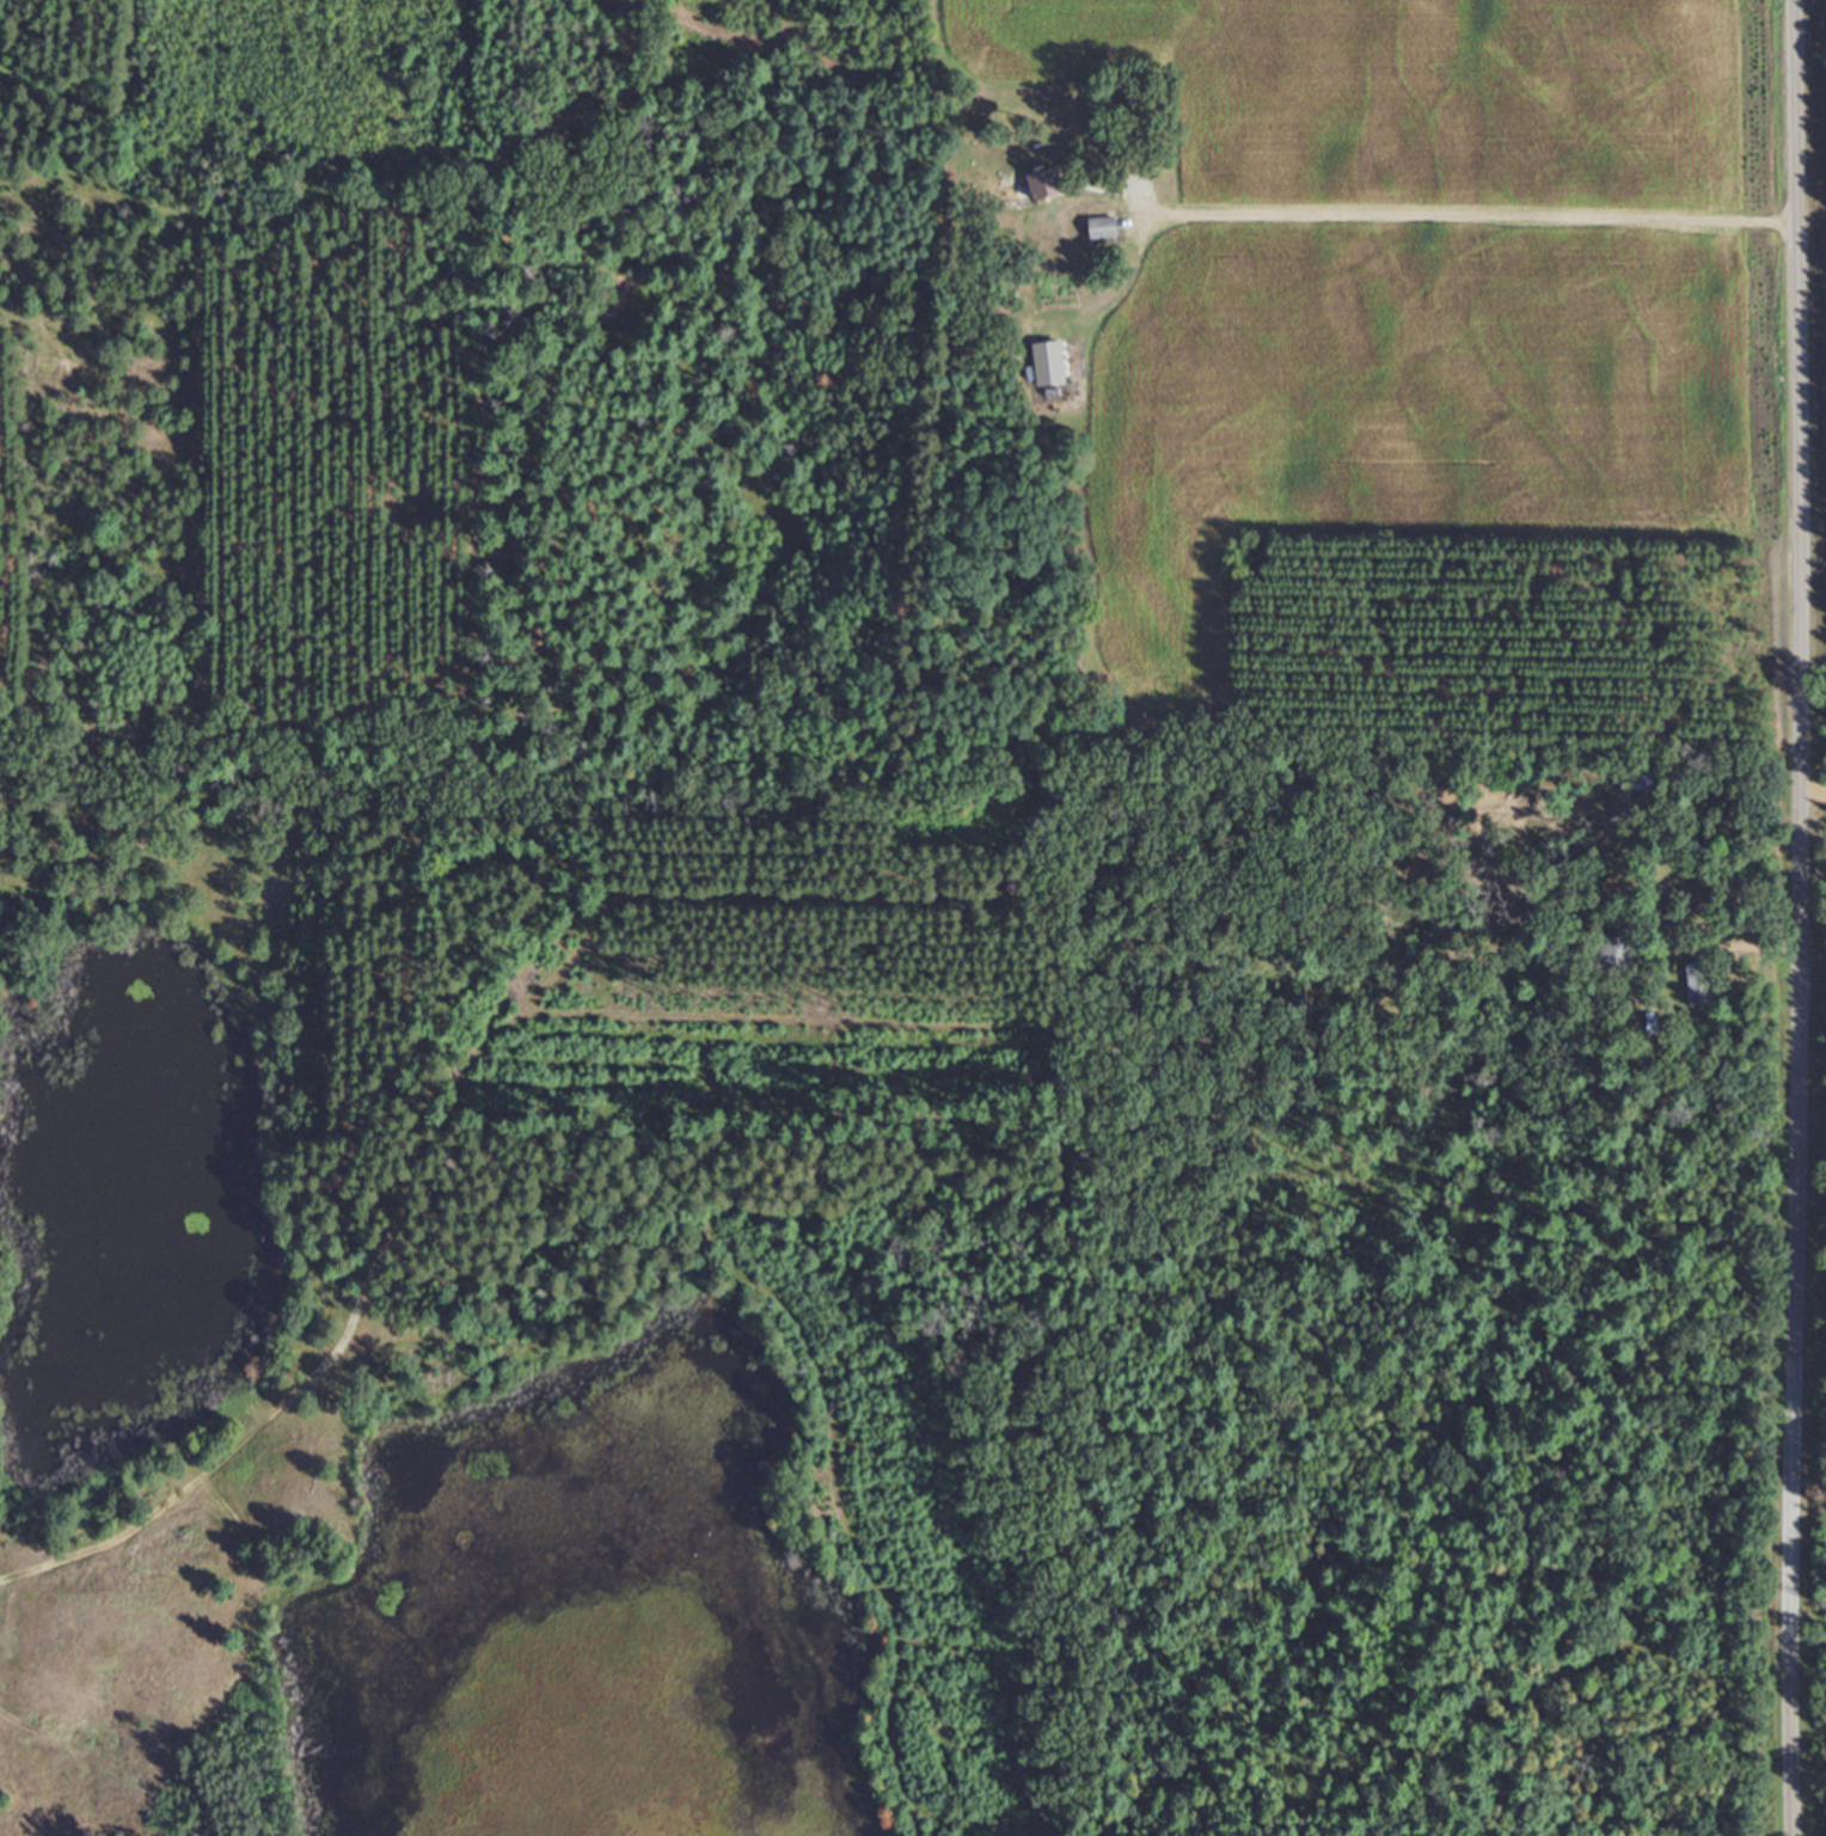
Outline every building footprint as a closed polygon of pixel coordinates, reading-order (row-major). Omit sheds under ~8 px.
[(1024,175),(1032,202),(1063,192),(1055,166),(1024,175)] [(1089,241),(1116,238),(1114,216),(1087,219),(1089,241)] [(1650,773),(1618,773),(1618,790),(1650,790),(1650,773)]
